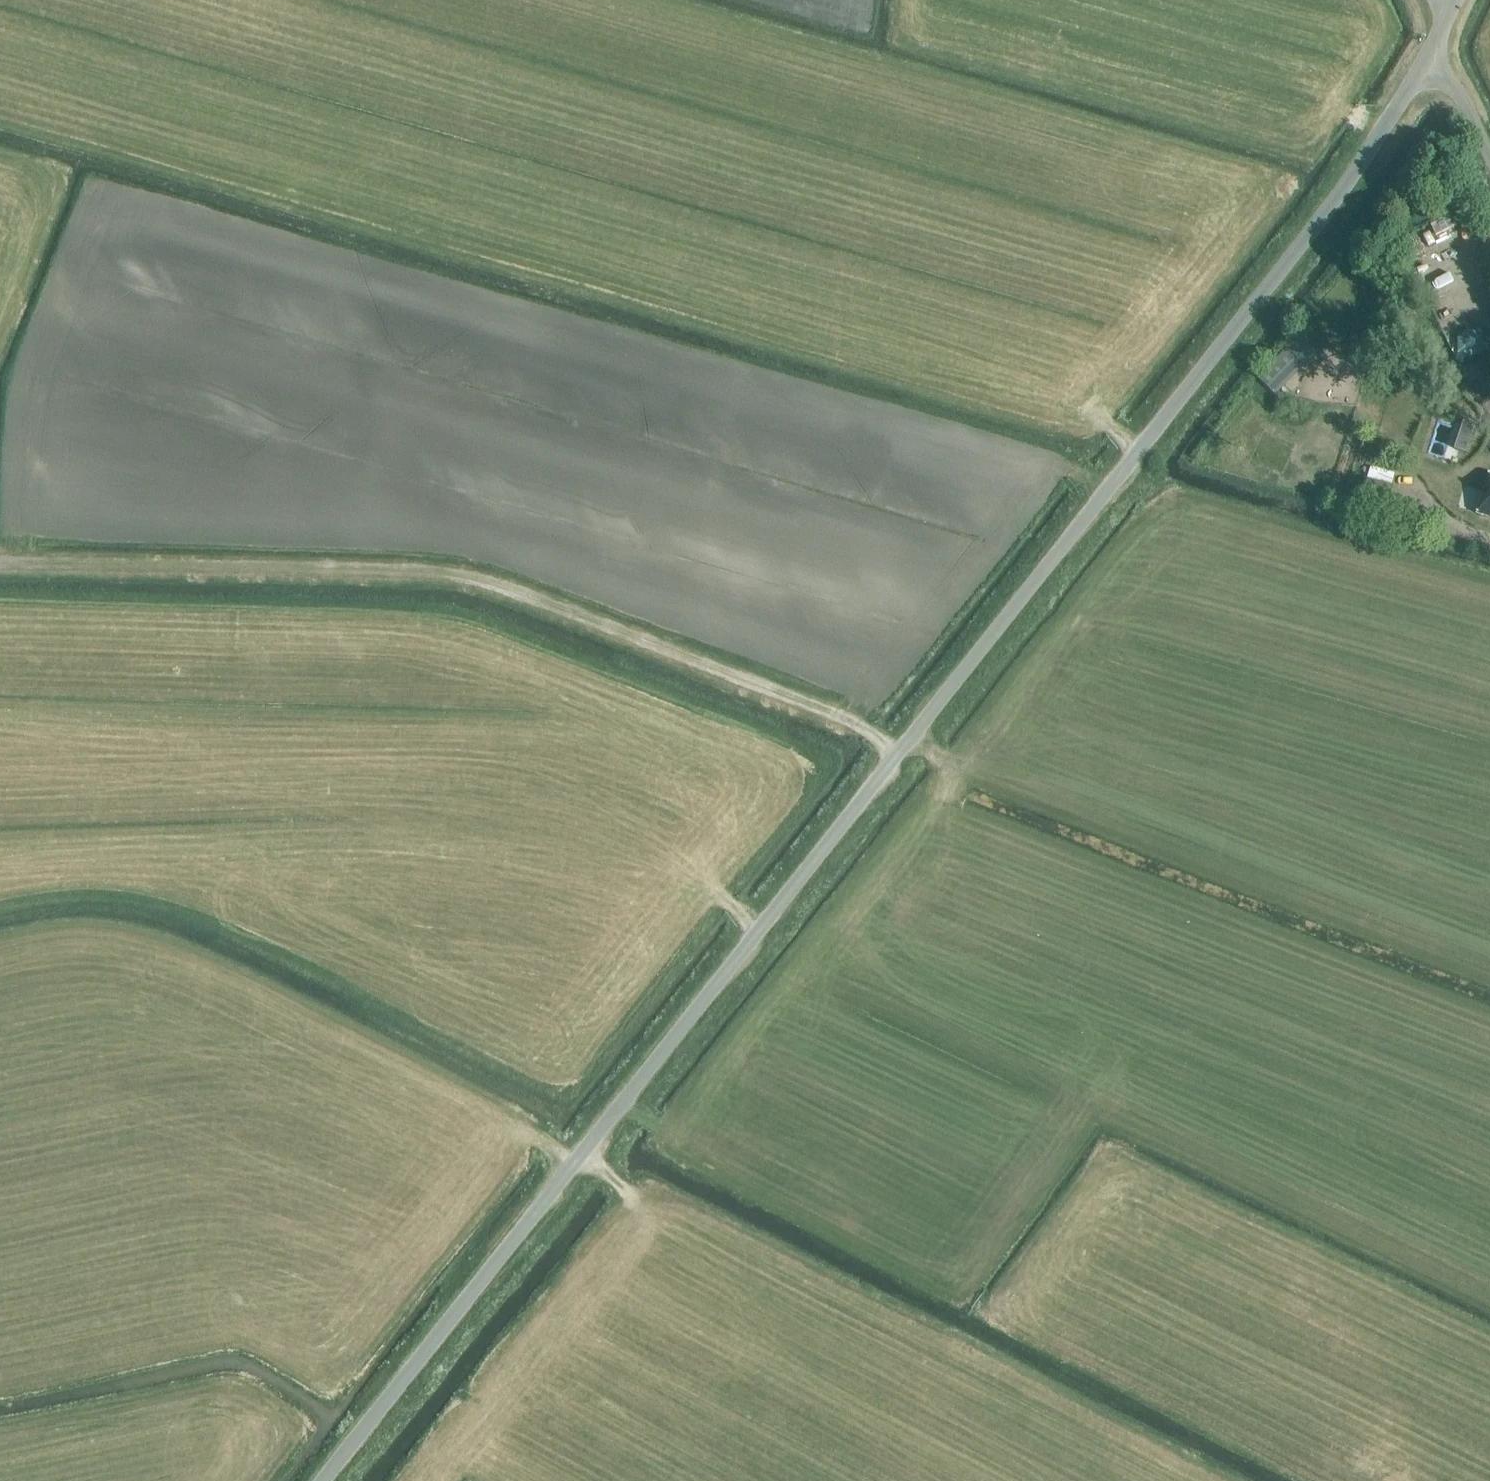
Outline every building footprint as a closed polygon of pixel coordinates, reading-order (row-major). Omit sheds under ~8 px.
[(1432,286),(1453,277),(1442,253),(1422,261),(1432,286)] [(1489,307),(1489,273),(1478,278),(1489,307)] [(1457,356),(1454,363),(1462,367),(1465,359),(1471,362),(1483,354),(1482,339),(1468,331),(1456,341),(1457,356)] [(1272,396),(1282,386),(1264,368),(1254,378),(1272,396)] [(1444,459),(1452,435),(1444,432),(1445,425),(1437,423),(1428,453),(1444,459)] [(1487,449),(1489,438),(1478,436),(1475,446),(1487,449)] [(1475,513),(1489,518),(1489,475),(1486,474),(1475,513)] [(1386,511),(1393,488),(1364,480),(1357,503),(1386,511)]
